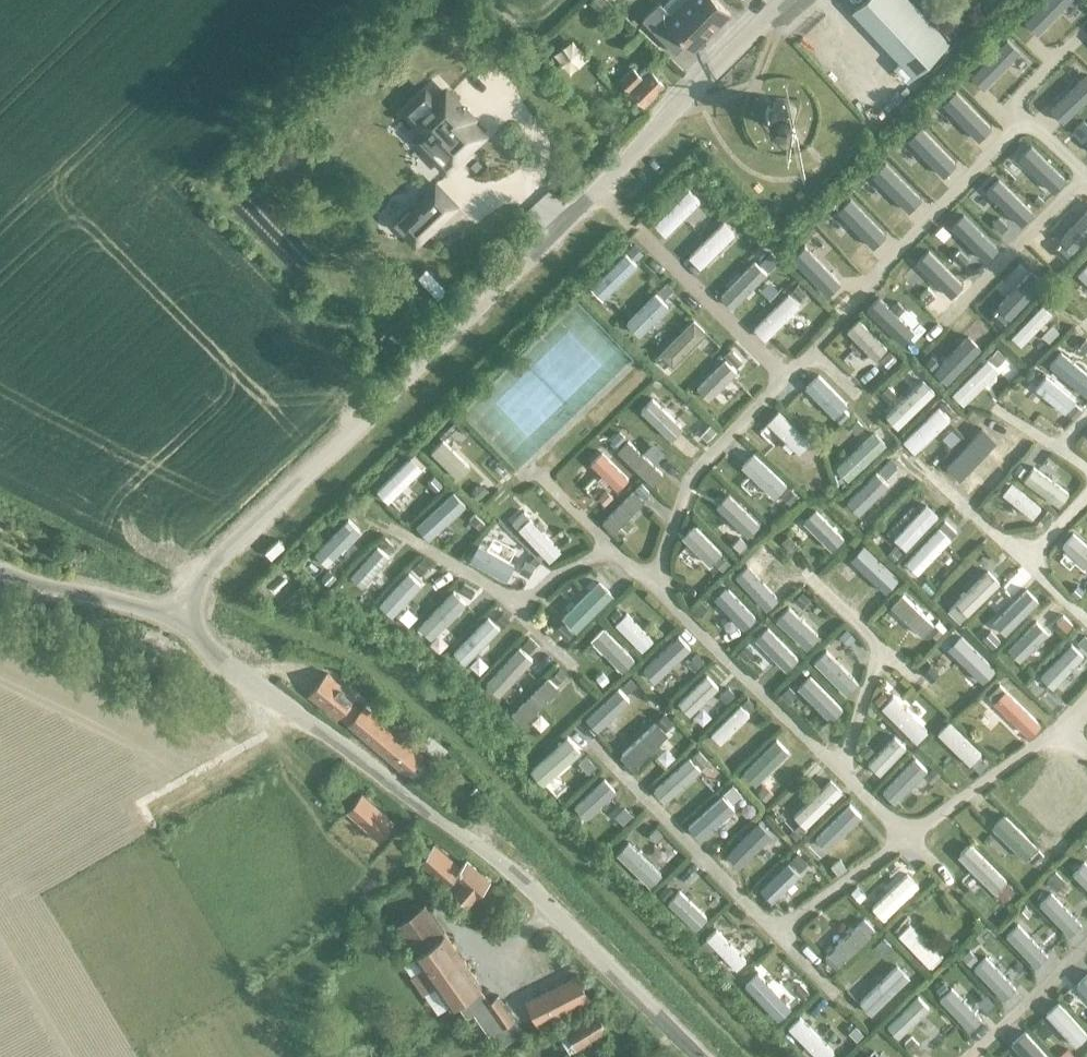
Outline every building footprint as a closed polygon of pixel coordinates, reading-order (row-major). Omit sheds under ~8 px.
[(588,5),(601,17),(610,8),(601,0),(593,0),(588,5)] [(641,18),(673,51),(684,40),(692,47),(694,45),(699,45),(704,40),(704,35),(706,32),(703,29),(712,21),(715,24),(728,11),(716,0),(684,0),(670,14),(658,1),(641,18)] [(909,0),(860,0),(850,9),(911,74),(947,41),(909,0)] [(1026,14),(1038,27),(1065,0),(1040,0),(1026,14)] [(1018,47),(1005,34),(970,70),(983,83),(1018,47)] [(643,105),(664,83),(646,64),(638,72),(632,66),(618,80),(643,105)] [(1050,105),(1063,119),(1086,96),(1086,69),(1050,105)] [(991,123),(954,86),(942,98),(979,135),(991,123)] [(414,101),(404,111),(421,128),(420,128),(423,131),(421,134),(416,139),(428,151),(427,152),(435,160),(436,159),(439,163),(438,163),(445,170),(483,135),(468,120),(471,118),(465,112),(466,111),(462,108),(463,107),(462,106),(461,107),(458,103),(459,103),(458,102),(457,102),(448,93),(445,90),(436,99),(436,98),(433,101),(427,94),(425,91),(414,101)] [(775,99),(769,103),(765,108),(763,114),(764,121),(768,126),(773,130),(779,131),(786,130),(791,126),(795,120),(795,113),(793,107),(788,102),(782,99),(775,99)] [(956,160),(920,123),(907,135),(943,172),(956,160)] [(1064,175),(1030,143),(1019,155),(1053,187),(1064,175)] [(921,194),(885,158),(872,172),(908,207),(921,194)] [(1032,208),(997,174),(985,186),(1020,220),(1032,208)] [(410,207),(394,222),(415,244),(454,207),(432,183),(408,205),(410,207)] [(699,198),(687,186),(652,221),(664,233),(699,198)] [(885,231),(849,193),(836,206),(872,243),(885,231)] [(1059,234),(1073,247),(1086,231),(1086,204),(1059,234)] [(997,244),(963,211),(952,222),(986,256),(997,244)] [(734,230),(721,217),(687,253),(701,265),(734,230)] [(839,278),(805,241),(791,253),(826,290),(839,278)] [(961,279),(929,246),(916,258),(949,291),(961,279)] [(636,261),(623,249),(589,283),(602,295),(636,261)] [(766,269),(754,258),(721,292),(733,303),(766,269)] [(1078,270),(1086,279),(1086,260),(1078,270)] [(1044,278),(1031,266),(997,301),(1010,313),(1044,278)] [(668,302),(655,289),(626,318),(639,331),(668,302)] [(798,302),(787,290),(752,324),(763,336),(798,302)] [(914,327),(879,292),(867,304),(902,339),(914,327)] [(1052,309),(1043,300),(1011,333),(1020,342),(1052,309)] [(705,328),(693,315),(659,349),(671,362),(705,328)] [(886,343),(857,316),(846,328),(874,355),(886,343)] [(980,343),(967,332),(933,367),(945,379),(980,343)] [(1059,347),(1047,361),(1086,393),(1086,370),(1059,347)] [(736,368),(723,356),(695,384),(709,397),(736,368)] [(997,368),(987,356),(951,390),(962,401),(997,368)] [(847,400),(818,370),(804,383),(833,414),(847,400)] [(1075,397),(1045,373),(1036,385),(1065,409),(1075,397)] [(935,388),(923,376),(886,413),(898,425),(935,388)] [(682,424),(650,394),(638,406),(670,437),(682,424)] [(948,416),(937,404),(902,435),(913,447),(948,416)] [(810,438),(777,407),(765,419),(798,450),(810,438)] [(885,441),(873,428),(836,463),(847,476),(885,441)] [(469,463),(441,436),(429,448),(458,475),(469,463)] [(662,471),(627,437),(616,448),(652,482),(662,471)] [(627,475),(600,448),(589,459),(616,486),(627,475)] [(785,481),(753,448),(740,461),(772,494),(785,481)] [(421,467),(410,454),(374,487),(386,500),(421,467)] [(1069,489),(1033,463),(1023,477),(1059,503),(1069,489)] [(888,482),(876,469),(846,498),(858,510),(888,482)] [(1039,505),(1010,480),(1002,490),(1031,514),(1039,505)] [(644,498),(633,487),(600,519),(611,530),(644,498)] [(464,501),(452,488),(413,521),(425,535),(464,501)] [(759,522),(726,490),(714,503),(747,535),(759,522)] [(937,512),(925,502),(895,536),(907,546),(937,512)] [(844,536),(815,506),(803,517),(832,547),(844,536)] [(549,558),(561,547),(522,508),(511,520),(549,558)] [(357,527),(346,516),(313,550),(325,561),(357,527)] [(694,522),(681,533),(708,561),(720,549),(694,522)] [(951,535),(939,524),(904,560),(916,571),(951,535)] [(1073,529),(1062,541),(1086,563),(1086,542),(1073,529)] [(514,560),(477,540),(469,556),(505,576),(514,560)] [(387,554),(374,543),(349,571),(361,583),(387,554)] [(999,578),(987,566),(946,607),(958,619),(999,578)] [(420,582),(407,570),(378,601),(391,613),(420,582)] [(612,591),(598,576),(561,613),(575,627),(612,591)] [(756,615),(726,582),(713,593),(743,626),(756,615)] [(465,600),(451,587),(416,623),(430,636),(465,600)] [(1037,598),(1026,587),(993,620),(1005,631),(1037,598)] [(933,621),(902,589),(891,600),(923,631),(933,621)] [(819,633),(789,603),(776,615),(806,645),(819,633)] [(653,637),(626,609),(615,621),(642,648),(653,637)] [(499,626),(486,613),(451,648),(465,661),(499,626)] [(1047,629),(1035,618),(1007,646),(1019,657),(1047,629)] [(797,656),(767,624),(755,635),(785,667),(797,656)] [(633,657),(602,625),(590,636),(622,668),(633,657)] [(689,645),(676,631),(642,664),(656,678),(689,645)] [(995,667),(960,631),(948,643),(983,679),(995,667)] [(1083,653),(1071,642),(1041,673),(1052,684),(1083,653)] [(531,657),(518,644),(485,679),(499,691),(531,657)] [(857,680),(824,647),(813,658),(846,691),(857,680)] [(842,706),(808,671),(795,684),(829,718),(842,706)] [(405,773),(421,755),(394,732),(395,730),(364,705),(360,710),(349,701),(354,696),(326,673),(318,683),(308,696),(336,718),(338,715),(348,723),(348,724),(405,773)] [(716,685),(705,673),(677,701),(688,712),(716,685)] [(558,685),(547,674),(510,710),(522,721),(558,685)] [(627,698),(616,686),(585,715),(597,727),(627,698)] [(1040,721),(1004,686),(992,698),(1028,733),(1040,721)] [(926,727),(892,692),(879,704),(914,739),(926,727)] [(749,713),(740,703),(709,731),(719,741),(749,713)] [(667,731),(655,718),(619,751),(630,764),(667,731)] [(980,750),(947,719),(936,731),(968,762),(980,750)] [(580,749),(567,734),(528,767),(541,782),(580,749)] [(905,745),(892,734),(867,762),(880,773),(905,745)] [(787,749),(775,737),(741,769),(753,781),(787,749)] [(699,768),(688,755),(652,786),(664,799),(699,768)] [(926,766),(915,755),(881,788),(892,800),(926,766)] [(614,789),(602,776),(572,802),(584,816),(614,789)] [(841,789),(830,777),(793,813),(804,825),(841,789)] [(732,806),(720,792),(686,823),(698,836),(732,806)] [(360,794),(346,810),(378,839),(393,823),(360,794)] [(860,813),(848,801),(814,834),(826,846),(860,813)] [(1037,844),(1003,810),(991,822),(1025,856),(1037,844)] [(771,832),(758,818),(727,849),(740,862),(771,832)] [(661,871),(628,838),(616,850),(649,883),(661,871)] [(1007,877),(970,840),(958,852),(994,889),(1007,877)] [(433,844),(419,860),(469,905),(476,897),(490,881),(465,860),(459,867),(433,844)] [(1085,860),(1072,871),(1086,887),(1086,862),(1085,860)] [(798,873),(785,861),(759,887),(772,900),(798,873)] [(919,883),(907,870),(871,904),(883,917),(919,883)] [(706,914),(679,887),(667,899),(694,927),(706,914)] [(1080,923),(1051,891),(1039,902),(1068,934),(1080,923)] [(423,967),(411,974),(424,993),(436,985),(449,1004),(479,983),(423,903),(393,924),(423,967)] [(874,929),(863,917),(822,954),(833,966),(874,929)] [(939,953),(909,921),(896,932),(927,964),(939,953)] [(1048,953),(1018,921),(1006,932),(1035,965),(1048,953)] [(744,958),(715,927),(705,936),(735,967),(744,958)] [(1016,987),(986,955),(974,966),(1003,998),(1016,987)] [(909,976),(897,963),(859,999),(871,1012),(909,976)] [(789,1004),(757,970),(744,982),(777,1016),(789,1004)] [(1077,981),(1086,992),(1086,972),(1077,981)] [(578,974),(525,1000),(537,1025),(590,999),(578,974)] [(982,1016),(951,985),(939,996),(970,1028),(982,1016)] [(928,1006),(916,994),(886,1023),(897,1035),(928,1006)] [(497,996),(478,1009),(485,1018),(490,1014),(498,1025),(493,1029),(503,1044),(521,1031),(506,1009),(511,1007),(506,1000),(502,1003),(497,996)] [(1086,1033),(1057,1000),(1045,1011),(1075,1043),(1086,1033)] [(569,1052),(607,1029),(596,1010),(558,1034),(569,1052)] [(799,1014),(788,1025),(818,1056),(825,1056),(832,1050),(799,1014)] [(1024,1027),(1011,1038),(1027,1056),(1050,1056),(1024,1027)] [(874,1047),(864,1056),(884,1056),(874,1047)]
